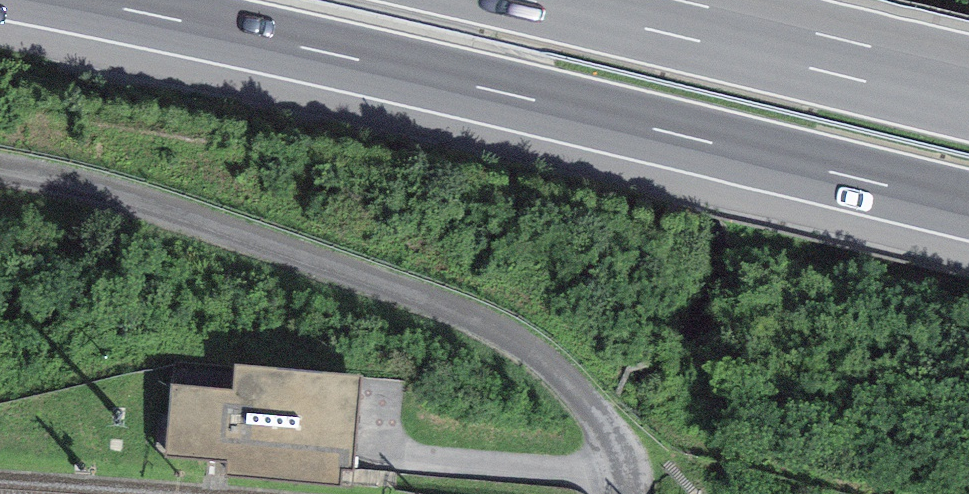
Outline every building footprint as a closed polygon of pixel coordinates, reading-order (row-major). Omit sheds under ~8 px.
[(363,376),(234,364),(232,388),(173,383),(166,451),(226,456),(225,476),(338,487),(340,467),(354,469),(363,376)]
